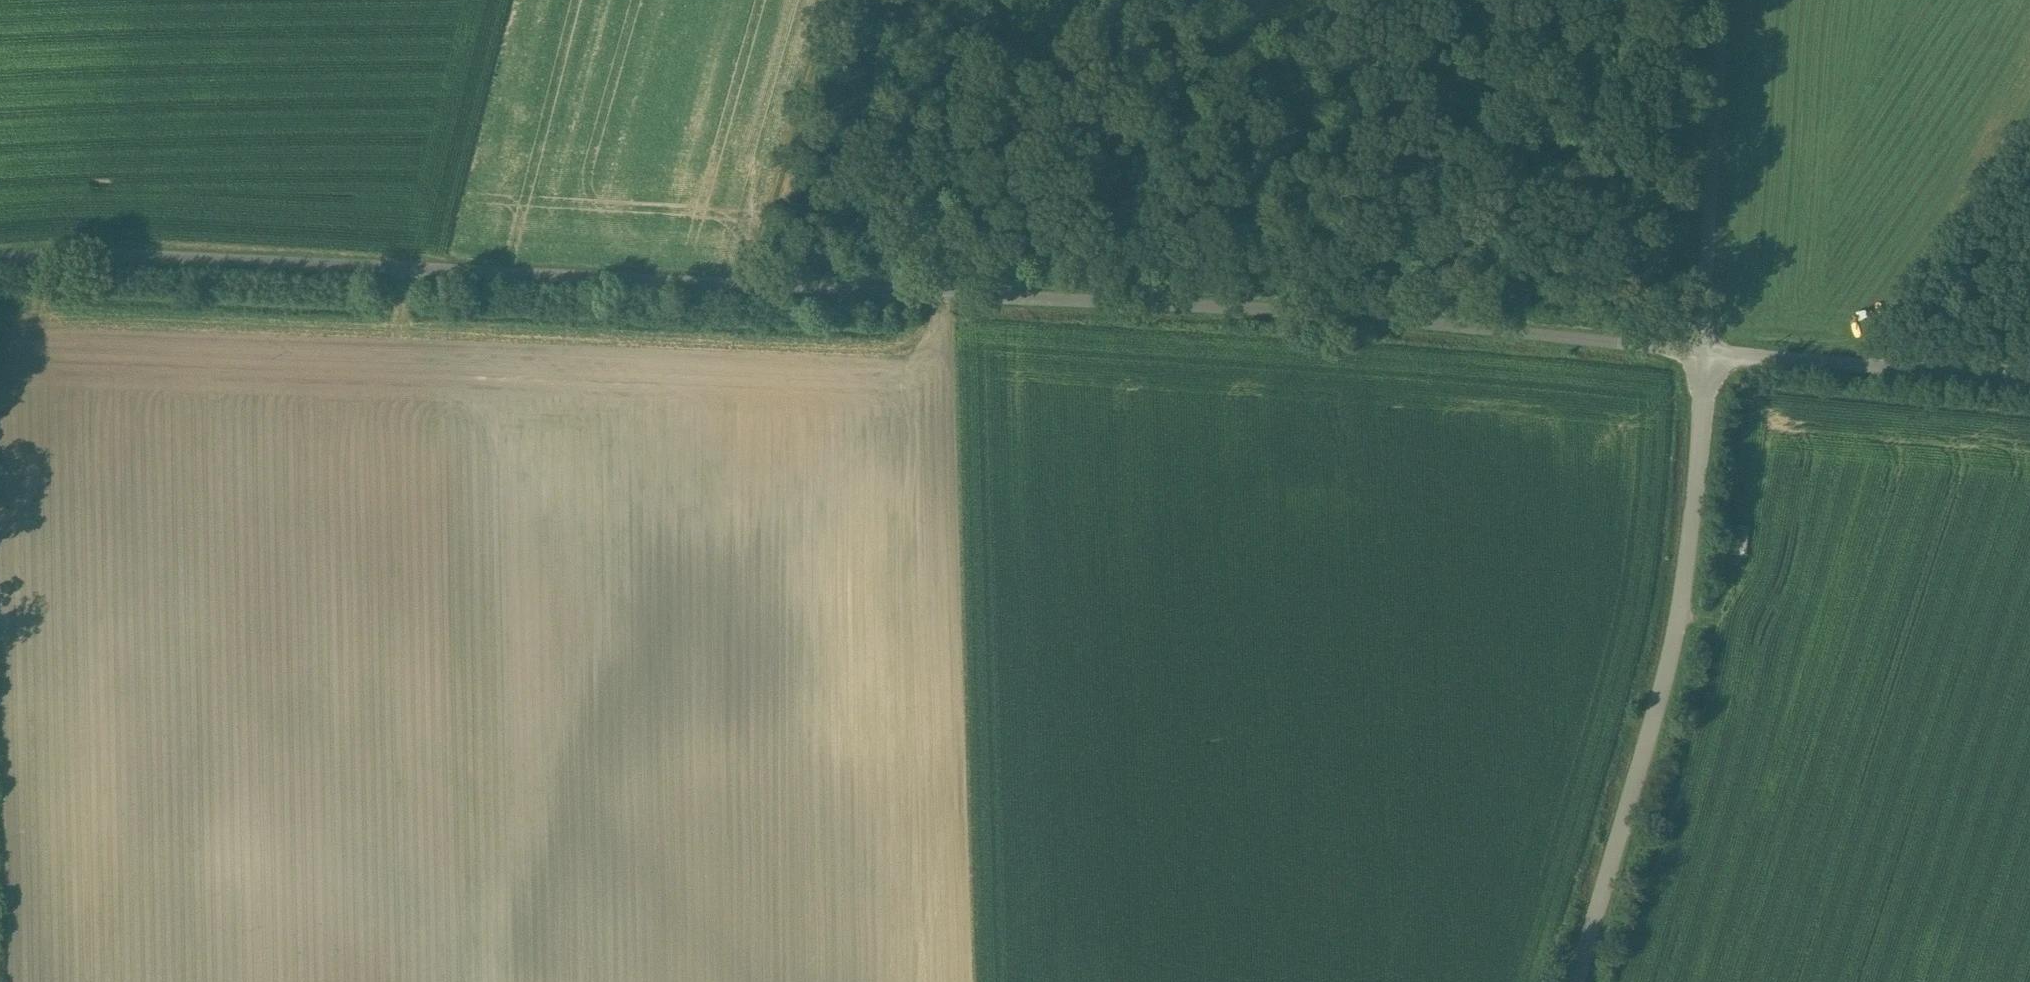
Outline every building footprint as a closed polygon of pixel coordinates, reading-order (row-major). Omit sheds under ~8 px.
[(1725,554),(1744,556),(1748,526),(1729,524),(1725,554)]
